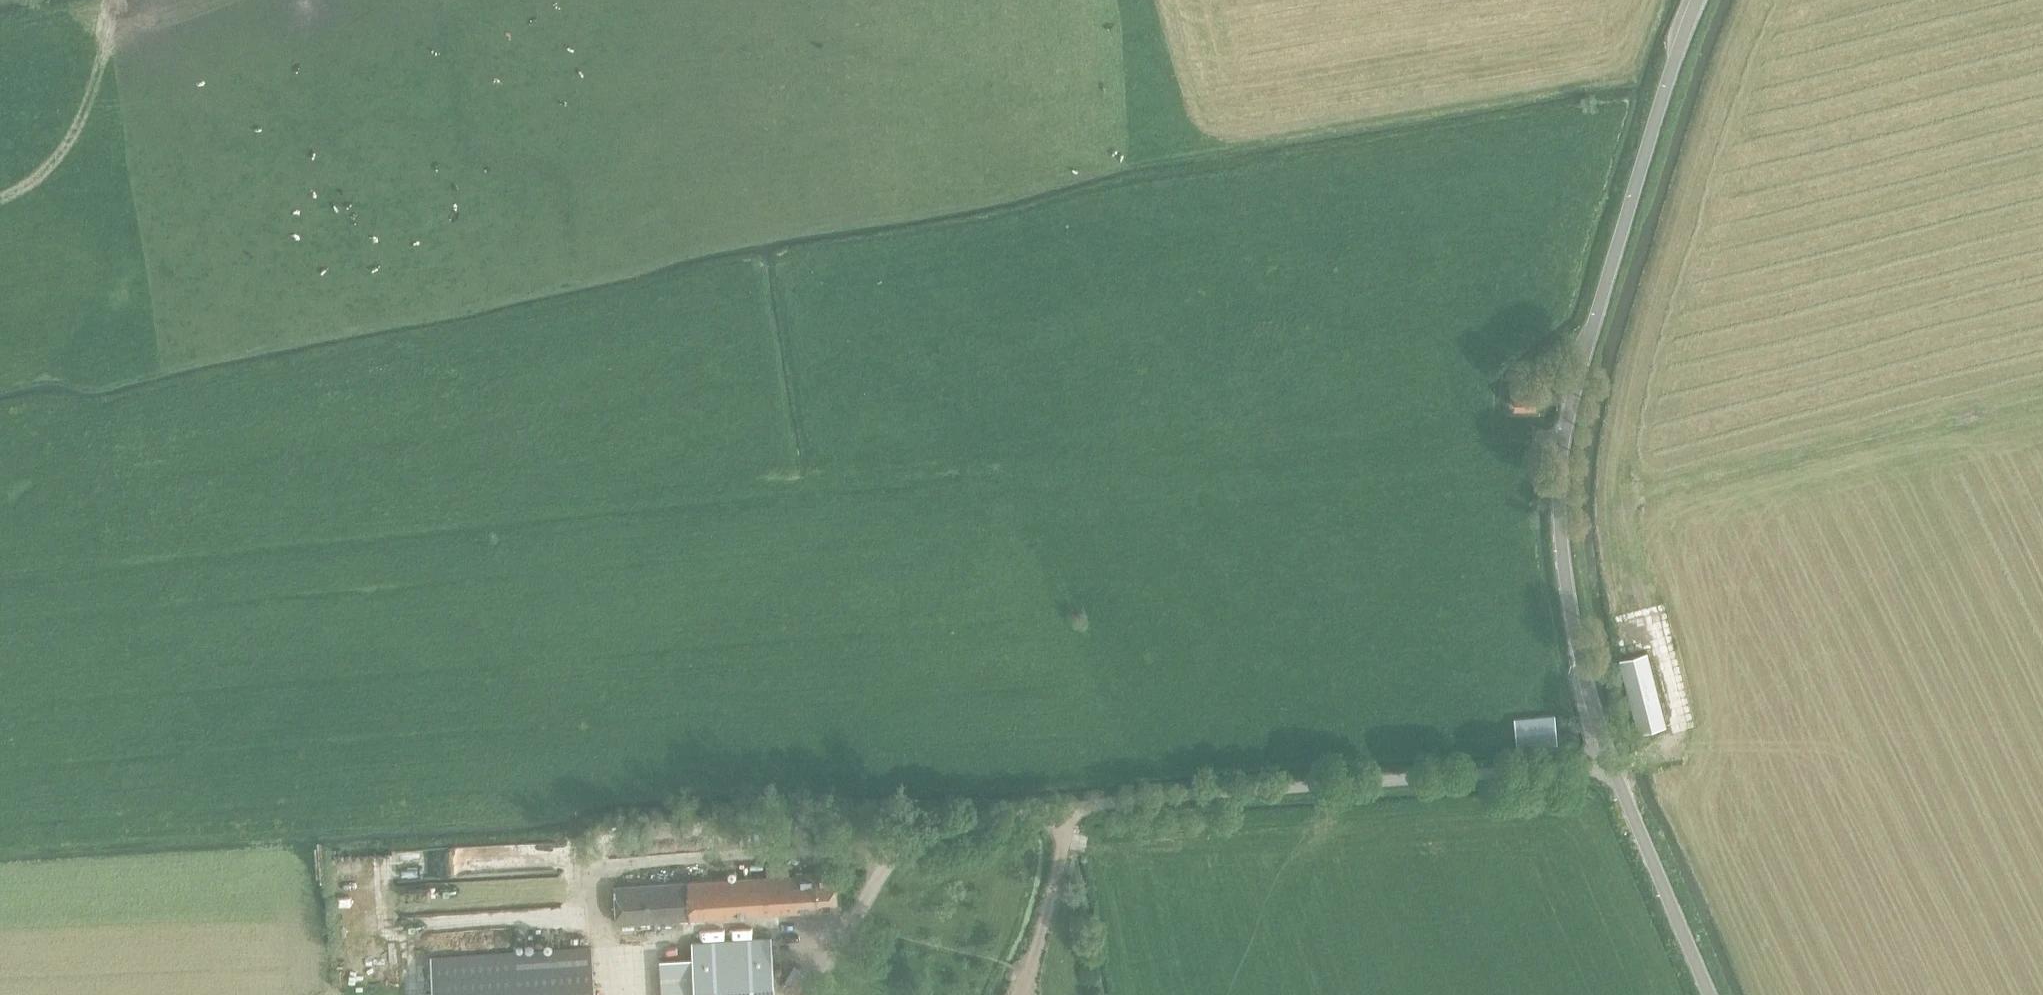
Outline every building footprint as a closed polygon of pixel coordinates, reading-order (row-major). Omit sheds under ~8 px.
[(1646,731),(1665,726),(1646,653),(1620,660),(1642,747),(1650,745),(1646,731)] [(1515,747),(1556,744),(1554,716),(1513,718),(1515,747)] [(688,880),(690,918),(800,911),(804,913),(807,913),(811,910),(838,908),(836,871),(802,873),(802,869),(796,870),(796,874),(788,874),(787,860),(765,862),(766,875),(688,880)] [(617,923),(690,918),(688,880),(615,885),(617,923)] [(459,909),(459,881),(399,883),(399,910),(459,909)] [(660,957),(663,994),(776,994),(772,936),(692,942),(693,955),(660,957)] [(434,957),(436,994),(595,994),(593,948),(434,957)]
